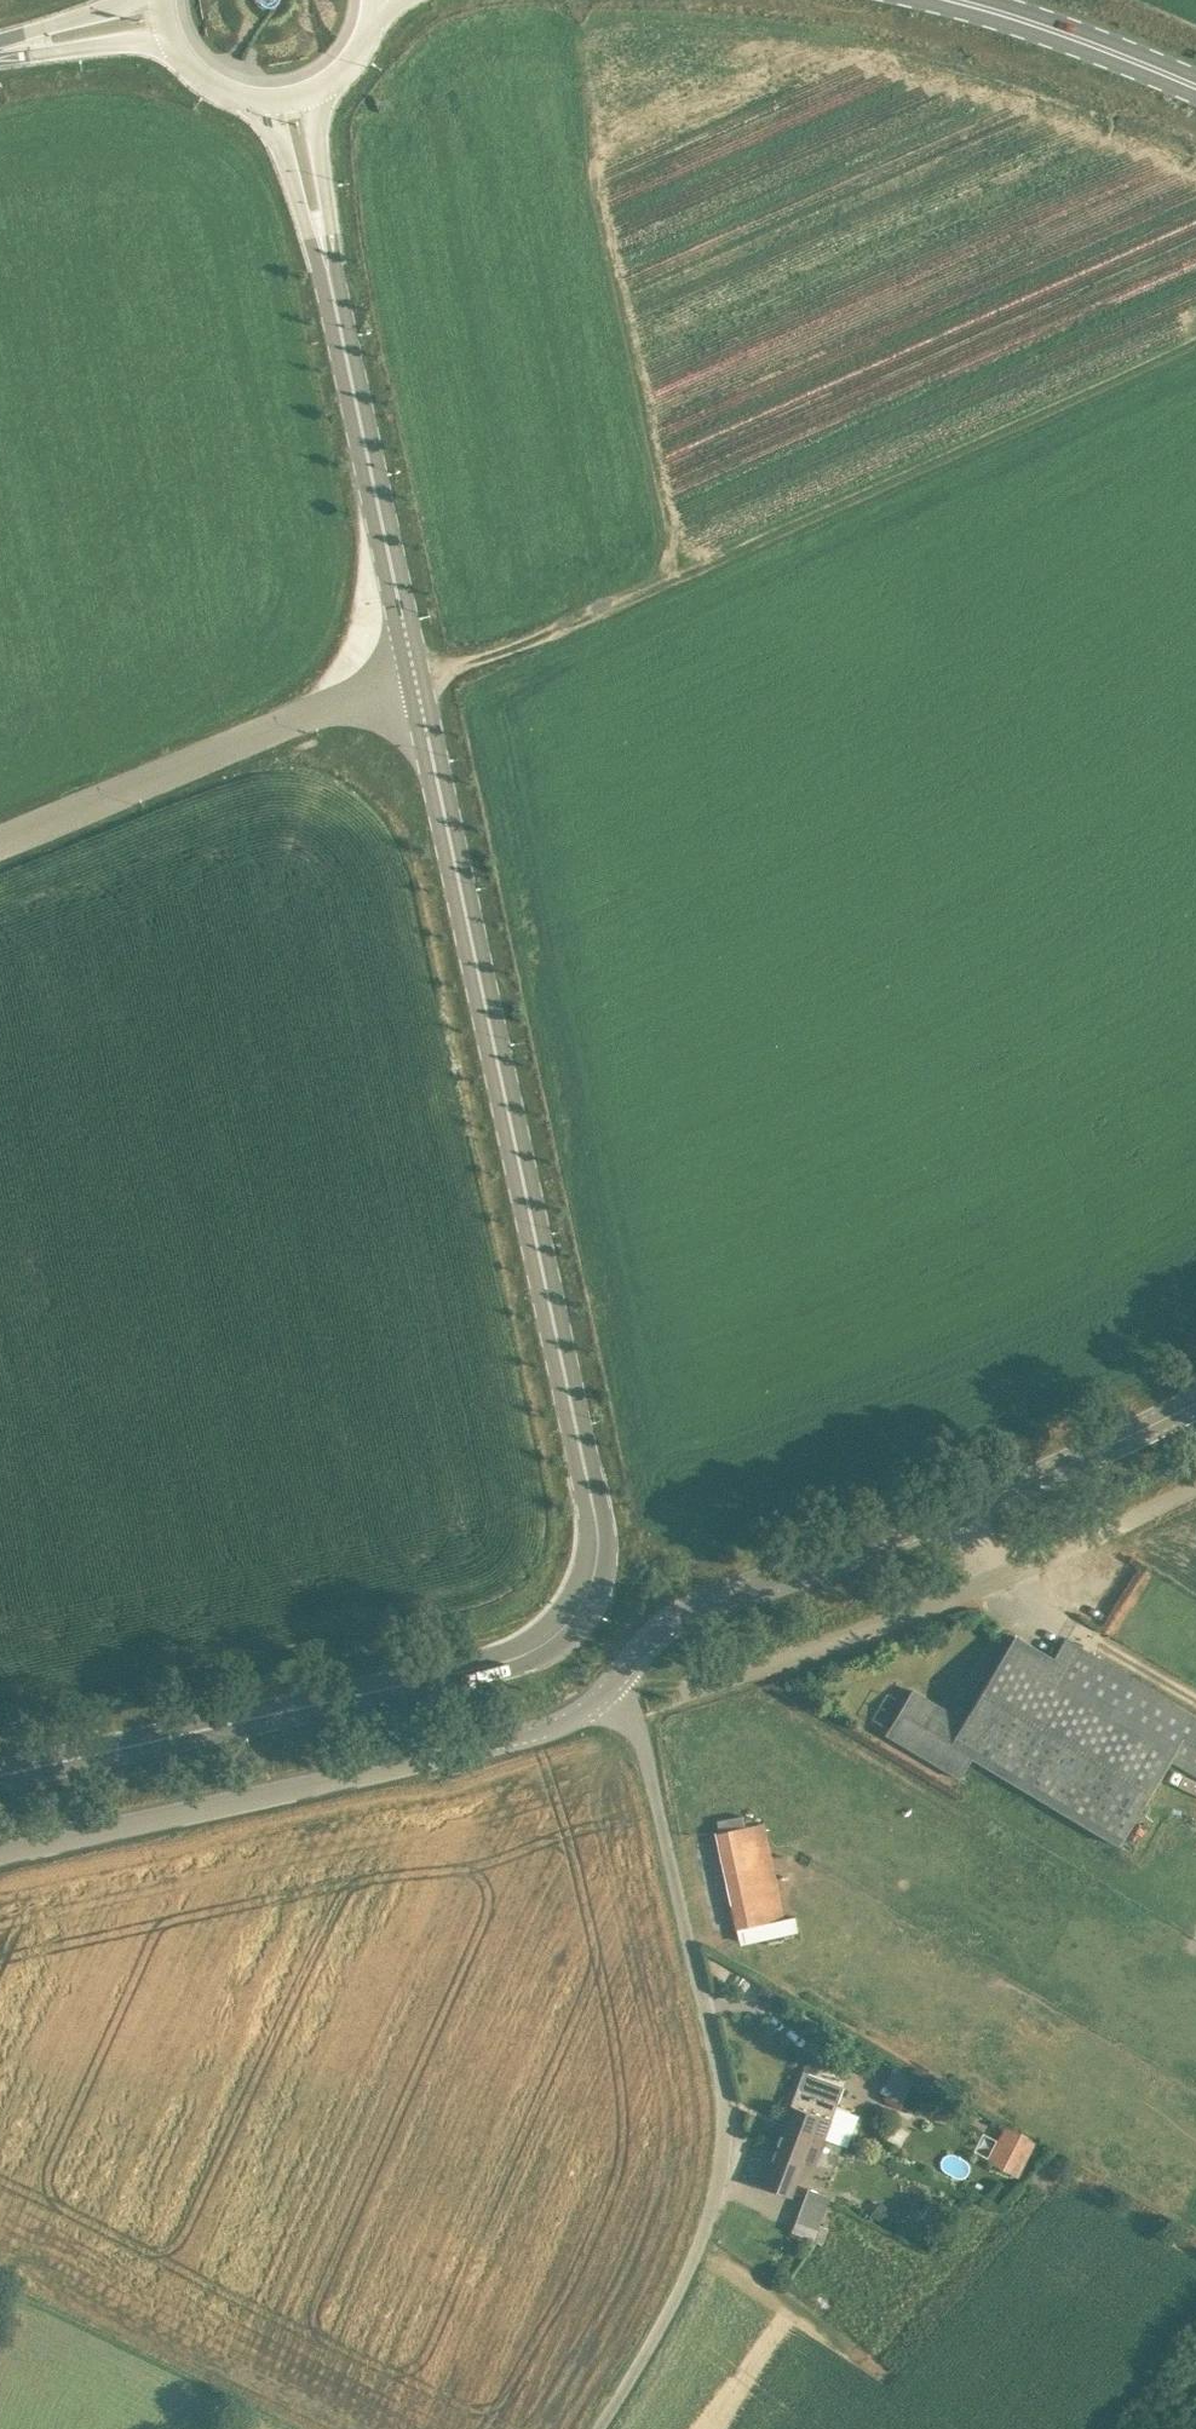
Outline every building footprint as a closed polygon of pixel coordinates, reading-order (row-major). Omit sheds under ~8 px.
[(998,1663),(964,1720),(912,1689),(886,1733),(960,1777),(972,1757),(1119,1844),(1170,1759),(1195,1774),(1195,1715),(1065,1637),(1053,1657),(1015,1635),(998,1663)] [(719,1832),(717,1832),(737,1928),(784,1918),(765,1822),(745,1826),(719,1832)] [(892,2065),(882,2092),(904,2100),(914,2073),(892,2065)] [(797,2087),(774,2148),(799,2157),(808,2133),(823,2139),(824,2137),(843,2085),(804,2070),(797,2087)] [(848,2144),(859,2113),(837,2105),(826,2135),(848,2144)] [(1019,2175),(1037,2139),(1005,2123),(987,2159),(1019,2175)] [(774,2148),(761,2184),(791,2196),(804,2160),(814,2164),(815,2161),(832,2169),(842,2144),(824,2137),(823,2139),(808,2133),(799,2157),(774,2148)] [(830,2195),(808,2187),(793,2230),(822,2241),(827,2227),(820,2224),(830,2195)]
